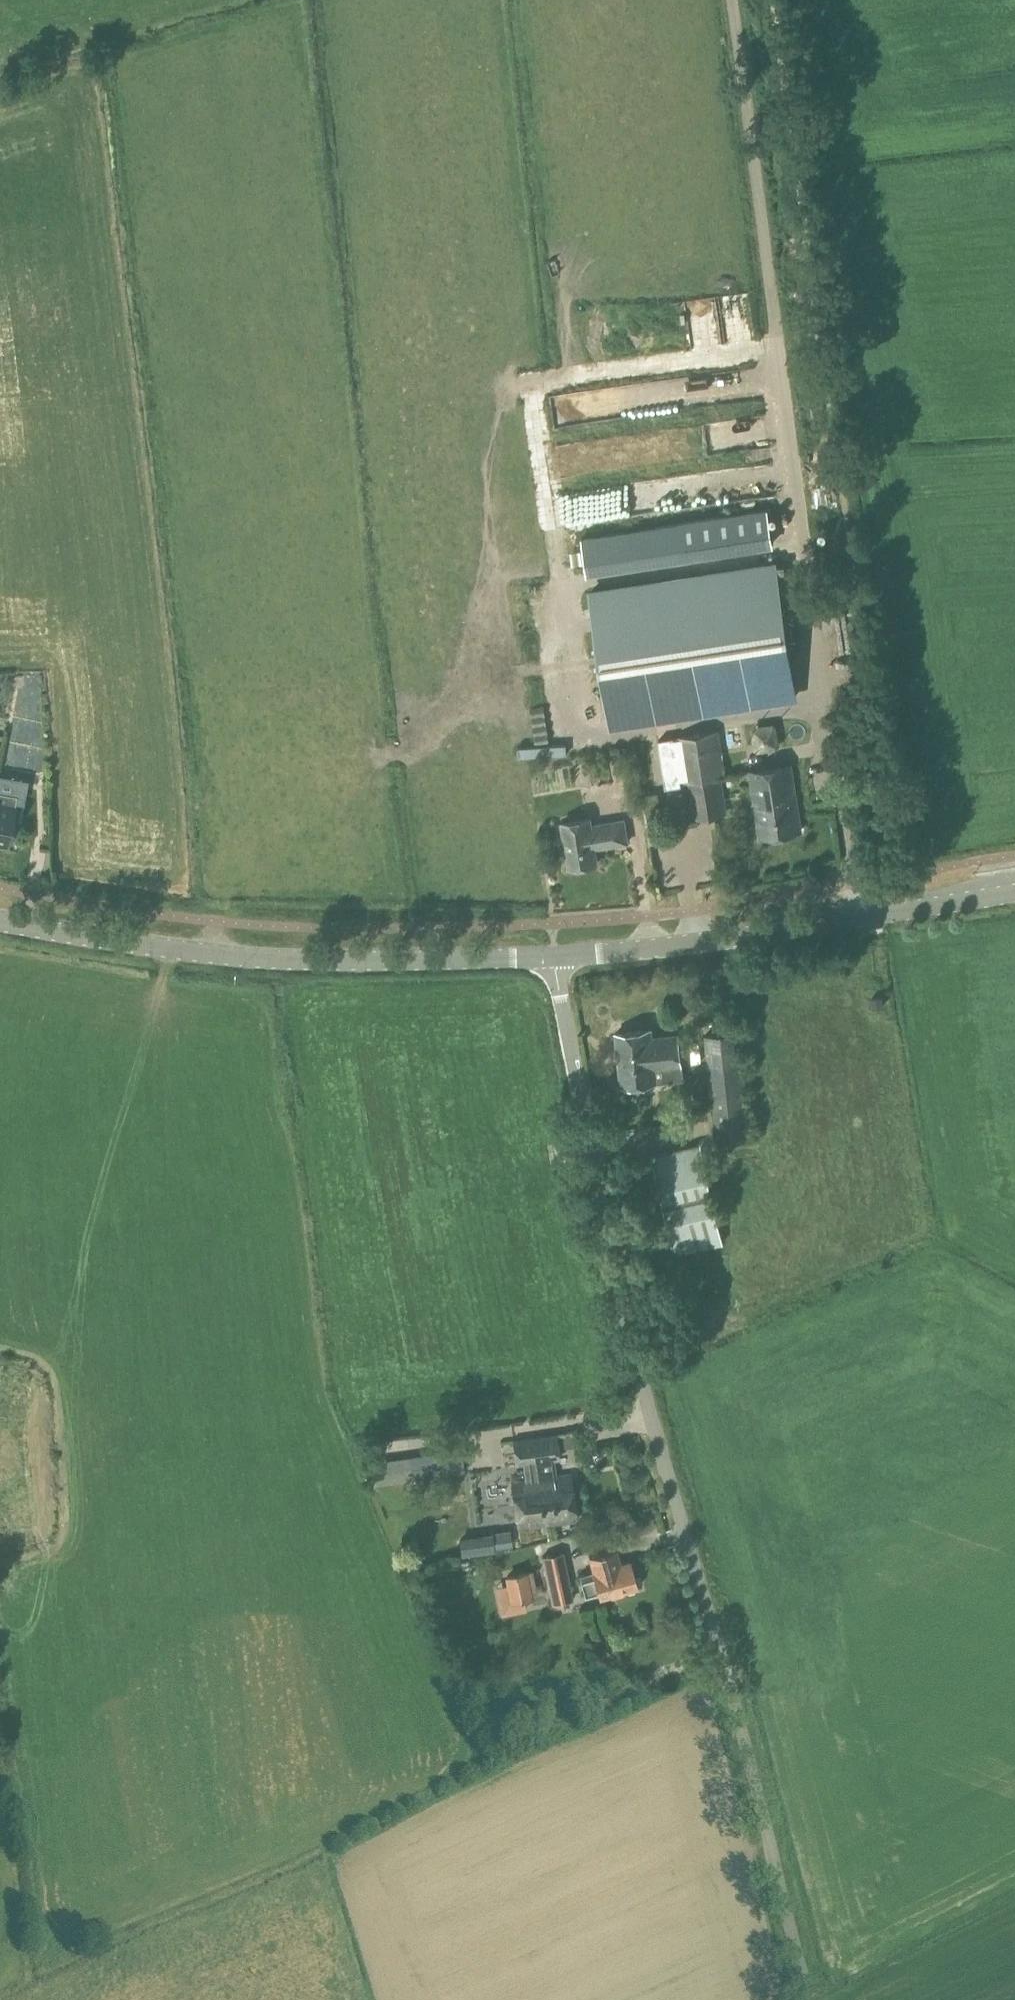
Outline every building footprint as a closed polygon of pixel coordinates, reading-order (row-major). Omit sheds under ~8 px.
[(776,549),(770,510),(584,539),(589,580),(776,549)] [(779,561),(591,594),(612,733),(802,703),(779,561)] [(749,724),(748,749),(773,750),(774,724),(749,724)] [(675,739),(662,742),(669,789),(684,788),(683,782),(688,781),(693,818),(729,812),(723,776),(727,775),(720,734),(678,741),(675,739)] [(19,773),(20,743),(0,742),(0,772),(19,773)] [(803,831),(792,765),(750,772),(761,838),(803,831)] [(5,841),(5,837),(10,837),(12,825),(7,823),(13,791),(0,789),(0,840),(5,841)] [(595,826),(594,818),(562,823),(567,849),(565,850),(566,862),(568,862),(569,871),(602,867),(599,847),(602,846),(603,851),(631,846),(628,820),(595,826)] [(884,995),(873,997),(874,1008),(886,1007),(884,995)] [(652,1029),(617,1033),(623,1085),(658,1081),(656,1067),(682,1064),(679,1034),(653,1037),(652,1029)] [(750,1134),(740,1032),(706,1036),(716,1137),(750,1134)] [(711,1184),(701,1143),(654,1154),(663,1196),(664,1196),(676,1253),(724,1241),(710,1184),(711,1184)] [(557,1434),(535,1437),(539,1463),(561,1460),(557,1434)] [(516,1466),(528,1464),(529,1464),(537,1463),(539,1463),(535,1437),(513,1440),(516,1466)] [(461,1472),(457,1450),(409,1457),(413,1479),(461,1472)] [(537,1463),(529,1464),(531,1480),(511,1482),(518,1529),(548,1524),(541,1478),(539,1478),(537,1463)] [(541,1478),(548,1524),(577,1520),(571,1474),(541,1478)] [(628,1514),(596,1522),(597,1528),(630,1520),(628,1514)] [(460,1538),(462,1558),(496,1553),(492,1533),(460,1538)] [(621,1564),(617,1549),(590,1557),(594,1571),(593,1572),(594,1578),(582,1581),(586,1595),(597,1592),(599,1598),(639,1587),(632,1561),(621,1564)] [(574,1600),(566,1563),(565,1564),(563,1553),(542,1558),(545,1569),(552,1605),(574,1600)] [(511,1602),(533,1598),(533,1596),(536,1595),(532,1572),(528,1573),(528,1571),(506,1575),(511,1602)] [(592,1703),(577,1708),(580,1717),(594,1712),(592,1703)]
